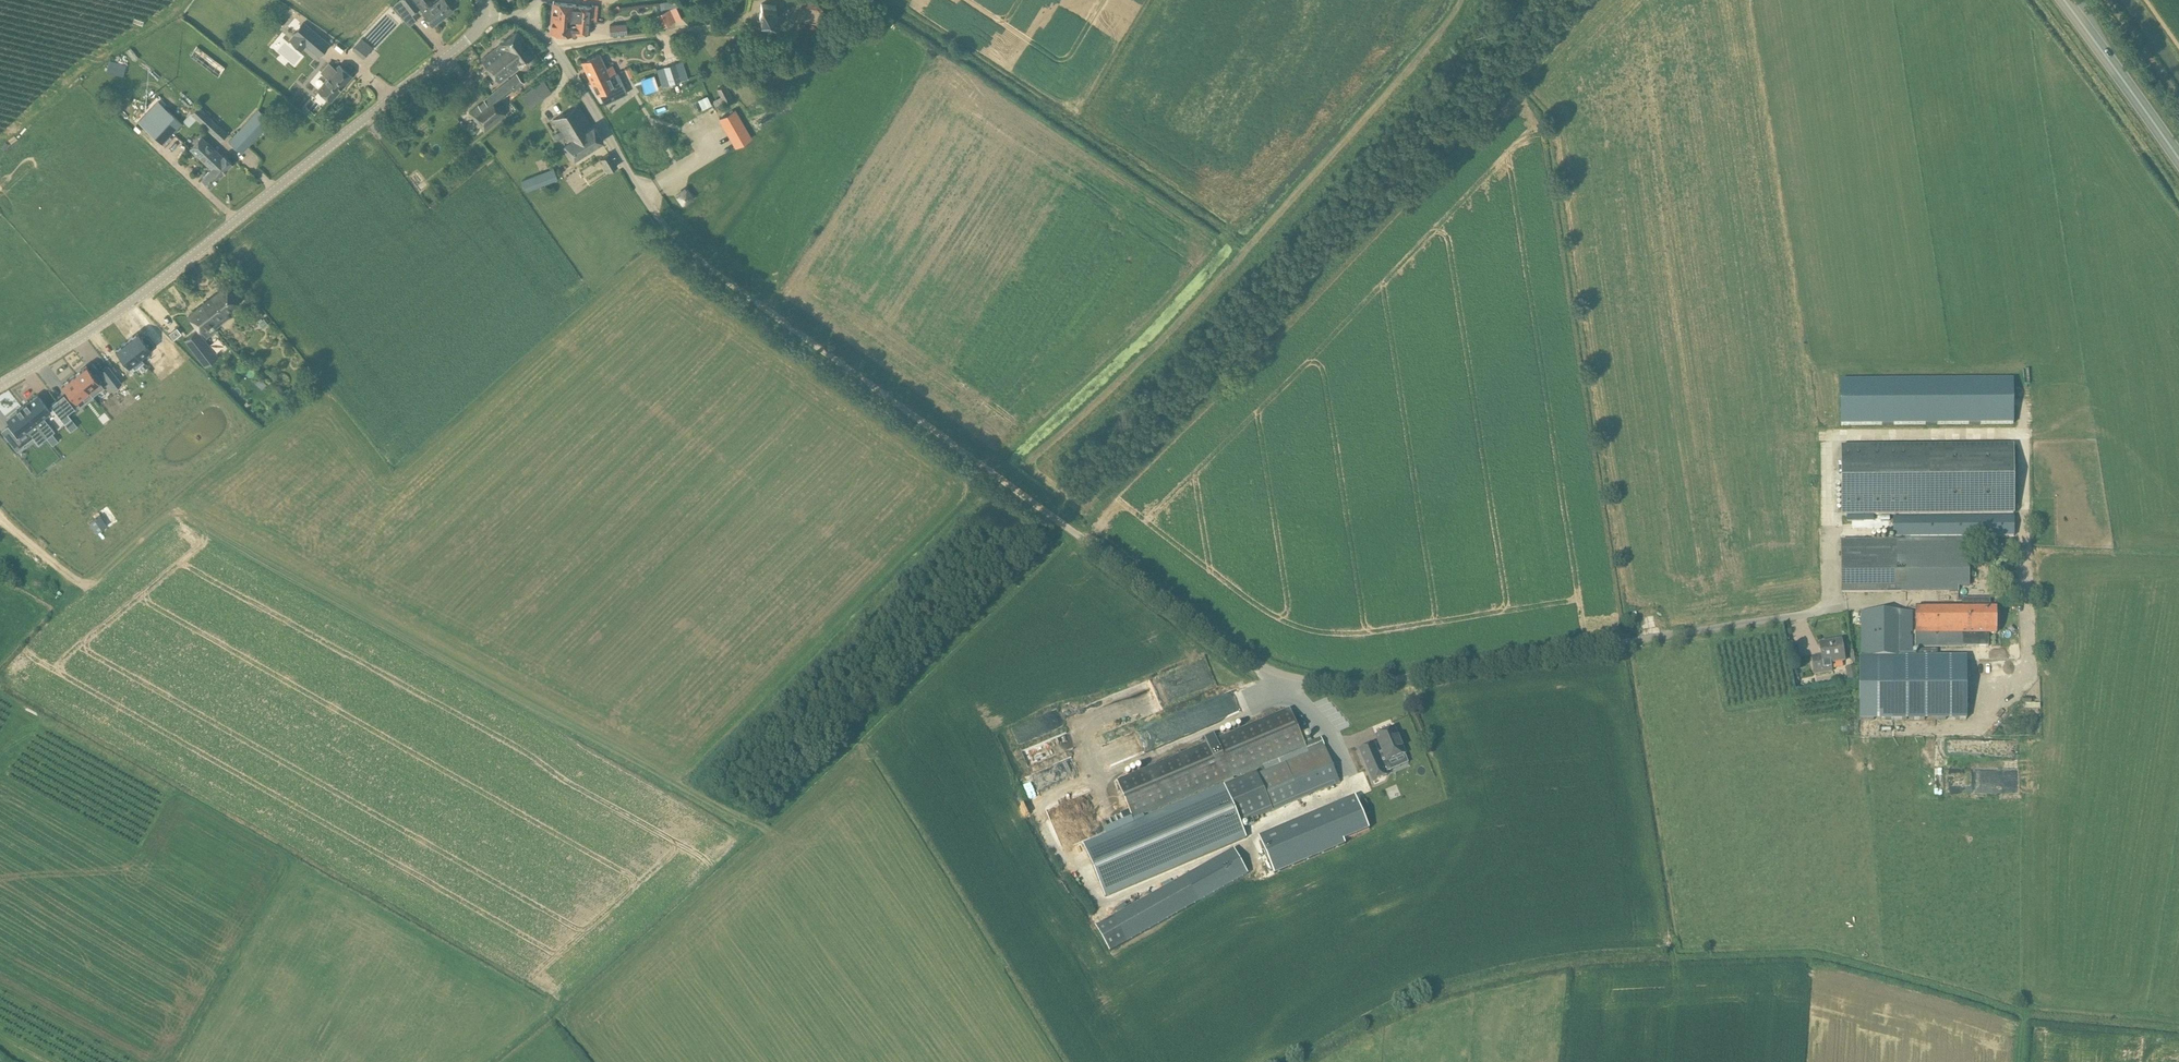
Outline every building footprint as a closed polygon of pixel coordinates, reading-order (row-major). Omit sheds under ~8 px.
[(414,0),(402,0),(412,13),(420,7),(414,0)] [(446,0),(440,0),(424,12),(434,25),(454,11),(446,0)] [(677,0),(676,0),(660,3),(661,9),(678,6),(677,0)] [(575,18),(591,20),(593,7),(554,2),(553,17),(563,18),(564,15),(570,16),(569,24),(574,25),(575,18)] [(777,5),(762,3),(760,18),(775,20),(777,5)] [(676,22),(670,9),(663,13),(668,25),(676,22)] [(589,34),(591,20),(575,18),(574,25),(569,24),(570,16),(564,15),(563,18),(553,17),(551,33),(573,35),(574,33),(589,34)] [(320,55),(328,44),(303,23),(294,34),(320,55)] [(627,34),(626,23),(609,25),(610,35),(627,34)] [(509,59),(528,43),(517,29),(500,42),(502,44),(483,59),(492,71),(508,58),(509,59)] [(361,38),(352,48),(358,53),(367,43),(361,38)] [(537,54),(528,43),(509,59),(508,58),(492,71),(501,82),(537,54)] [(225,67),(198,46),(191,56),(218,76),(225,67)] [(599,53),(582,62),(590,80),(603,74),(605,79),(617,73),(612,64),(606,67),(599,53)] [(689,78),(683,61),(657,69),(662,87),(689,78)] [(127,67),(110,62),(107,71),(124,76),(127,67)] [(337,69),(330,63),(322,73),(329,79),(320,90),(332,101),(353,75),(340,65),(337,69)] [(603,74),(590,80),(597,94),(599,93),(604,104),(624,95),(628,93),(626,90),(627,90),(618,72),(617,73),(605,79),(603,74)] [(526,82),(518,73),(471,112),(487,131),(508,113),(499,102),(514,89),(515,90),(526,82)] [(551,92),(544,80),(522,95),(529,107),(551,92)] [(733,99),(726,84),(717,89),(724,103),(733,99)] [(663,128),(689,120),(683,99),(656,107),(663,128)] [(183,123),(158,100),(138,121),(163,144),(183,123)] [(593,126),(579,104),(554,119),(562,131),(555,135),(559,141),(565,137),(568,142),(565,144),(575,159),(603,141),(594,125),(593,126)] [(228,133),(199,105),(183,121),(189,126),(196,119),(220,141),(228,133)] [(272,121),(258,108),(228,141),(242,153),(272,121)] [(720,118),(736,147),(751,138),(735,110),(720,118)] [(211,168),(223,156),(201,136),(190,148),(211,168)] [(617,165),(610,153),(600,159),(608,171),(617,165)] [(224,154),(223,156),(211,168),(202,178),(210,186),(218,178),(219,178),(233,163),(224,154)] [(558,179),(554,168),(522,180),(526,191),(558,179)] [(686,188),(677,195),(684,204),(693,197),(686,188)] [(204,304),(199,307),(204,314),(212,324),(238,303),(225,287),(203,304),(204,304)] [(204,314),(199,307),(188,316),(199,329),(185,340),(206,366),(218,357),(200,333),(201,332),(212,324),(204,314)] [(258,320),(249,309),(243,313),(252,325),(258,320)] [(177,328),(169,333),(174,339),(181,333),(177,328)] [(138,332),(137,332),(134,335),(127,340),(141,357),(151,349),(151,348),(155,345),(148,336),(144,340),(140,334),(138,332)] [(141,357),(127,340),(118,348),(116,349),(123,358),(120,360),(127,368),(132,365),(135,369),(144,362),(141,357)] [(170,340),(160,351),(177,368),(189,358),(170,340)] [(86,365),(75,374),(89,391),(93,396),(104,387),(101,383),(99,382),(102,380),(96,372),(93,374),(86,365)] [(108,366),(101,372),(114,389),(122,383),(119,380),(108,366)] [(129,372),(119,380),(122,383),(131,394),(140,387),(129,372)] [(89,391),(75,374),(63,384),(76,401),(89,391)] [(2013,379),(1841,380),(1841,425),(2014,424),(2013,379)] [(37,394),(22,406),(47,438),(55,431),(44,417),(51,412),(37,394)] [(64,395),(57,400),(68,414),(75,408),(64,395)] [(68,414),(57,400),(50,405),(65,424),(71,418),(68,414)] [(47,438),(22,406),(7,418),(20,436),(27,430),(38,444),(40,443),(47,438)] [(15,434),(8,439),(17,451),(24,446),(15,434)] [(2014,514),(2013,445),(1842,446),(1842,515),(2014,514)] [(2,485),(11,476),(0,466),(0,483),(2,485)] [(1894,537),(2014,537),(2014,517),(1894,517),(1894,537)] [(1969,541),(1842,539),(1842,591),(1948,591),(1948,585),(1969,585),(1969,541)] [(1997,539),(1977,539),(1977,556),(1996,556),(1996,555),(2003,555),(2003,545),(1997,545),(1997,539)] [(1996,607),(1916,607),(1916,647),(1977,647),(1977,634),(1996,634),(1996,607)] [(1913,611),(1861,611),(1861,657),(1869,657),(1869,719),(1966,720),(1967,657),(1912,657),(1913,611)] [(1844,661),(1840,642),(1820,645),(1822,657),(1813,659),(1816,674),(1832,671),(1830,663),(1844,661)] [(1858,681),(1855,666),(1846,667),(1848,682),(1858,681)] [(1336,789),(1334,784),(1340,782),(1322,738),(1305,745),(1290,709),(1217,740),(1215,734),(1205,738),(1207,744),(1117,782),(1133,820),(1224,782),(1225,785),(1241,824),(1327,787),(1329,792),(1336,789)] [(1377,737),(1383,751),(1384,754),(1379,756),(1378,754),(1374,744),(1360,750),(1365,761),(1373,781),(1387,775),(1386,772),(1408,763),(1405,754),(1395,729),(1377,737)] [(2017,757),(2017,741),(1982,740),(1982,756),(2017,757)] [(1943,790),(1986,790),(1986,773),(1943,773),(1943,790)] [(1017,778),(1017,795),(1036,794),(1035,777),(1017,778)] [(1241,824),(1225,785),(1084,845),(1106,897),(1247,838),(1241,824)] [(1356,797),(1259,838),(1275,874),(1346,844),(1344,840),(1370,829),(1356,797)] [(1127,942),(1199,901),(1248,875),(1234,849),(1113,917),(1127,942)]
